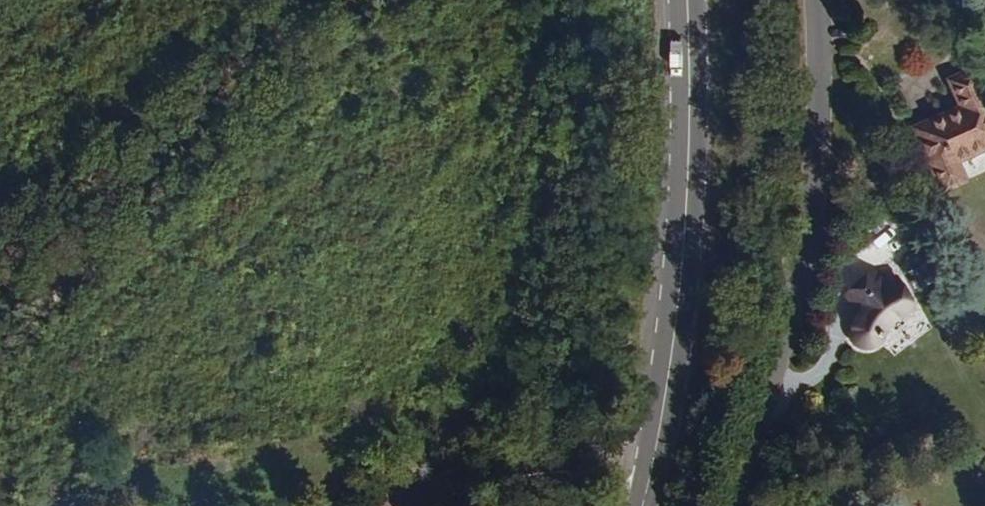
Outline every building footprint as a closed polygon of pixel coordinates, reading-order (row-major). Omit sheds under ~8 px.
[(971,71),(945,82),(957,109),(914,127),(945,198),(969,187),(960,166),(984,155),(984,102),(971,71)] [(920,331),(905,301),(894,306),(889,296),(850,315),(865,331),(858,347),(858,349),(858,355),(861,360),(865,364),(870,366),(875,367),(881,367),(886,365),(898,341),(920,331)]
